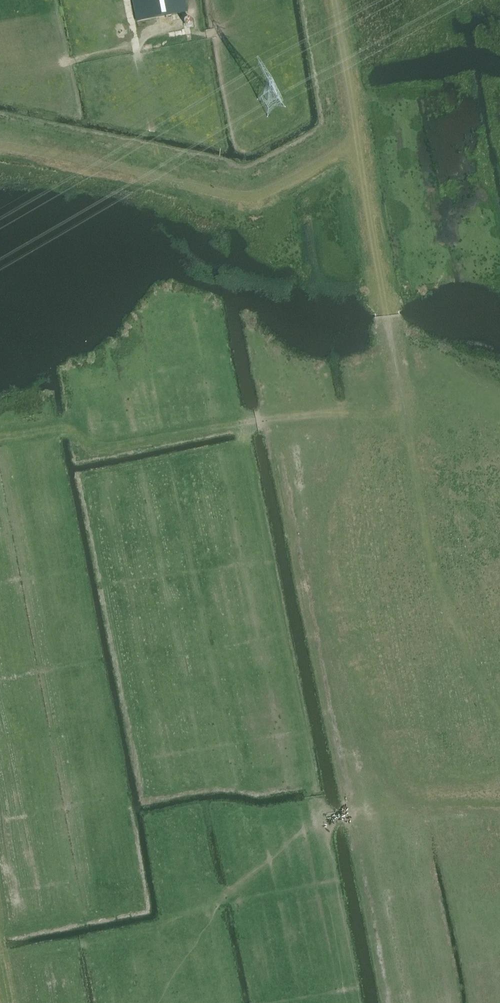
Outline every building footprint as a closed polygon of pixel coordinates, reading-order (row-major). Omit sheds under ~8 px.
[(188,12),(186,0),(133,0),(137,22),(188,12)]
